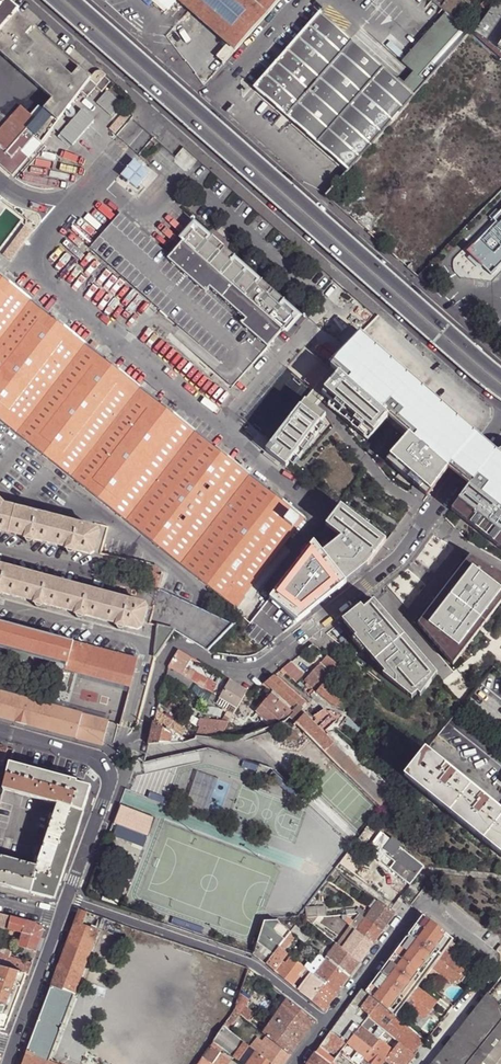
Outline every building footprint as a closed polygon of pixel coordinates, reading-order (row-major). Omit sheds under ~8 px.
[(103,73),(100,72),(96,72),(92,75),(91,78),(19,14),(21,12),(7,0),(0,0),(0,53),(52,99),(44,109),(36,118),(31,114),(21,105),(0,130),(0,164),(13,175),(42,141),(43,142),(84,88),(88,96),(98,84),(106,75),(103,73)] [(235,50),(280,0),(178,0),(185,6),(228,45),(235,50)] [(476,34),(499,49),(500,45),(500,0),(499,0),(476,34)] [(92,75),(21,12),(19,14),(91,78),(92,75)] [(271,103),(348,171),(415,95),(322,13),(296,43),(271,71),(256,88),(272,102),(271,103)] [(499,49),(476,34),(475,36),(500,60),(500,50),(499,49)] [(266,67),(271,71),(296,43),(291,38),(266,67)] [(217,57),(224,63),(235,50),(228,45),(217,57)] [(36,118),(44,109),(39,105),(31,114),(36,118)] [(145,172),(134,164),(126,174),(136,182),(145,172)] [(492,219),(495,222),(466,252),(482,267),(482,266),(491,275),(496,269),(500,264),(500,209),(492,219)] [(121,212),(118,215),(168,258),(170,255),(121,212)] [(177,323),(239,377),(294,314),(218,248),(209,240),(194,227),(170,255),(168,258),(118,215),(90,247),(177,323)] [(212,236),(209,240),(218,248),(221,244),(212,236)] [(0,275),(0,423),(124,523),(195,431),(0,275)] [(233,385),(239,377),(177,323),(170,331),(233,385)] [(363,331),(339,356),(331,367),(339,374),(389,417),(409,436),(448,470),(460,479),(470,487),(500,512),(500,455),(497,452),(487,444),(432,397),(434,394),(363,331)] [(389,417),(339,374),(324,392),(375,434),(389,417)] [(326,416),(305,400),(265,451),(285,467),(326,416)] [(234,608),(304,518),(304,517),(195,431),(124,523),(234,608)] [(448,470),(409,436),(390,458),(431,493),(448,470)] [(470,487),(452,511),(500,549),(500,512),(470,487)] [(25,538),(25,540),(34,543),(34,541),(66,549),(66,551),(75,553),(76,551),(90,555),(94,553),(99,534),(96,530),(4,506),(0,502),(0,532),(25,538)] [(387,542),(341,506),(327,527),(342,539),(323,553),(346,583),(371,564),(387,542)] [(298,622),(346,583),(323,553),(314,543),(270,599),(298,622)] [(470,557),(418,625),(453,666),(500,604),(500,575),(470,557)] [(2,595),(2,593),(35,603),(42,606),(43,604),(76,614),(76,615),(83,617),(84,616),(118,625),(117,626),(124,628),(125,627),(138,631),(141,628),(147,609),(145,606),(0,566),(0,595),(2,595)] [(174,630),(208,652),(233,626),(159,588),(158,590),(148,625),(157,627),(153,658),(155,658),(174,630)] [(438,676),(374,601),(364,609),(361,606),(343,622),(356,637),(355,639),(385,673),(383,675),(412,699),(418,694),(421,697),(438,676)] [(67,663),(73,641),(0,621),(0,645),(67,663)] [(130,688),(138,659),(73,641),(67,663),(65,671),(81,675),(130,688)] [(178,650),(168,667),(219,698),(223,692),(215,688),(217,685),(190,668),(195,660),(179,650),(178,650)] [(342,669),(328,657),(304,680),(318,691),(326,683),(342,669)] [(282,669),(297,682),(304,675),(291,662),(282,669)] [(65,671),(55,708),(71,712),(81,675),(65,671)] [(313,723),(304,715),(301,712),(308,704),(274,676),(265,683),(297,710),(290,717),(296,724),(349,775),(383,809),(390,799),(324,734),(336,722),(325,711),(313,723)] [(219,698),(237,708),(247,692),(241,688),(229,681),(223,692),(219,698)] [(344,697),(326,683),(318,691),(320,693),(337,706),(344,697)] [(109,723),(109,722),(71,712),(55,708),(0,693),(0,718),(20,723),(91,743),(103,746),(109,723)] [(292,711),(272,695),(258,712),(272,724),(277,719),(279,721),(283,716),(286,719),(292,711)] [(216,703),(234,713),(237,708),(219,698),(216,703)] [(198,730),(196,737),(219,739),(229,722),(197,720),(171,703),(167,710),(198,730)] [(181,741),(174,737),(180,727),(157,711),(148,744),(181,741)] [(4,766),(9,747),(0,745),(0,765),(4,766)] [(423,757),(406,778),(500,855),(500,812),(427,752),(423,757)] [(11,765),(5,789),(59,804),(38,866),(0,856),(0,884),(52,898),(57,885),(67,857),(81,817),(83,812),(85,812),(93,787),(77,782),(52,776),(11,765)] [(120,803),(112,822),(117,824),(147,836),(154,816),(120,803)] [(147,836),(117,824),(113,836),(143,846),(147,836)] [(366,852),(369,854),(384,835),(381,834),(366,852)] [(369,854),(409,886),(416,876),(418,877),(421,874),(419,873),(424,867),(384,835),(369,854)] [(410,887),(418,877),(416,876),(409,886),(410,887)] [(379,902),(365,919),(382,932),(389,923),(396,914),(379,902)] [(76,920),(74,923),(82,927),(86,917),(87,913),(80,910),(76,920)] [(0,913),(0,926),(23,932),(20,942),(38,947),(41,938),(44,929),(37,923),(0,913)] [(350,926),(372,945),(378,938),(382,932),(365,919),(361,915),(359,914),(353,922),(347,917),(344,921),(350,926)] [(365,992),(379,1003),(395,1016),(404,1005),(416,988),(423,980),(432,968),(444,951),(453,940),(423,916),(422,916),(403,943),(373,982),(365,992)] [(315,917),(305,917),(323,933),(325,931),(328,927),(315,917)] [(284,951),(279,947),(290,932),(277,919),(264,920),(252,955),(271,968),(284,980),(297,963),(288,955),(283,962),(281,961),(287,954),(284,951)] [(97,932),(82,927),(74,923),(50,988),(73,996),(97,932)] [(372,945),(350,926),(336,944),(359,963),(366,954),(372,945)] [(295,936),(290,932),(279,947),(284,951),(295,936)] [(336,944),(324,960),(347,979),(354,970),(359,963),(336,944)] [(7,949),(5,955),(18,959),(19,952),(7,949)] [(35,956),(37,951),(30,949),(27,958),(34,960),(35,956)] [(469,970),(444,951),(432,968),(452,983),(456,979),(460,982),(469,970)] [(1,967),(27,974),(29,974),(32,963),(18,959),(5,955),(0,954),(0,967),(1,967)] [(324,960),(313,975),(336,994),(342,985),(347,979),(324,960)] [(303,961),(300,965),(304,968),(309,972),(312,968),(303,961)] [(478,977),(486,967),(478,961),(470,971),(478,977)] [(291,985),(298,976),(300,978),(303,975),(307,978),(304,982),(302,981),(298,987),(297,986),(295,989),(306,997),(323,1011),(331,1000),(336,994),(313,975),(309,972),(304,968),(300,965),(297,963),(284,980),(291,985)] [(27,974),(1,967),(0,970),(0,1029),(6,1030),(27,974)] [(50,988),(46,999),(21,1063),(54,1063),(51,1063),(75,997),(73,996),(50,988)] [(436,1002),(416,988),(404,1005),(420,1016),(418,1018),(422,1022),(436,1002)] [(356,1016),(359,1012),(361,1009),(369,1016),(379,1003),(365,992),(362,989),(352,1002),(338,1021),(330,1033),(347,1044),(360,1027),(364,1022),(356,1016)] [(238,1002),(235,1011),(240,1015),(249,1022),(254,1015),(245,1008),(249,1002),(240,995),(238,1002)] [(432,1063),(500,1063),(500,1007),(487,996),(461,1029),(445,1047),(433,1063),(432,1063)] [(287,999),(263,1034),(268,1037),(274,1042),(291,1055),(301,1041),(314,1022),(287,999)] [(426,1041),(395,1016),(379,1003),(369,1016),(367,1018),(384,1032),(387,1034),(397,1042),(399,1044),(414,1056),(421,1048),(426,1041)] [(235,1011),(224,1027),(229,1030),(240,1015),(235,1011)] [(213,1042),(222,1048),(243,1063),(271,1063),(263,1058),(256,1052),(229,1030),(224,1027),(213,1042)] [(378,1040),(360,1027),(347,1044),(364,1058),(378,1040)] [(340,1052),(347,1044),(330,1033),(322,1044),(338,1055),(340,1052)] [(268,1037),(256,1052),(263,1058),(274,1042),(268,1037)] [(378,1040),(364,1058),(372,1063),(383,1063),(385,1062),(392,1052),(378,1040)] [(203,1057),(212,1063),(227,1063),(230,1060),(219,1053),(222,1048),(213,1042),(203,1057)] [(263,1058),(271,1063),(284,1063),(286,1062),(291,1055),(274,1042),(263,1058)] [(347,1044),(340,1052),(354,1063),(359,1063),(360,1063),(364,1058),(347,1044)] [(414,1056),(399,1044),(395,1049),(392,1052),(385,1062),(387,1063),(407,1063),(408,1063),(414,1056)] [(315,1054),(308,1063),(328,1063),(326,1063),(328,1059),(322,1055),(320,1058),(318,1056),(319,1053),(317,1051),(315,1054)]
